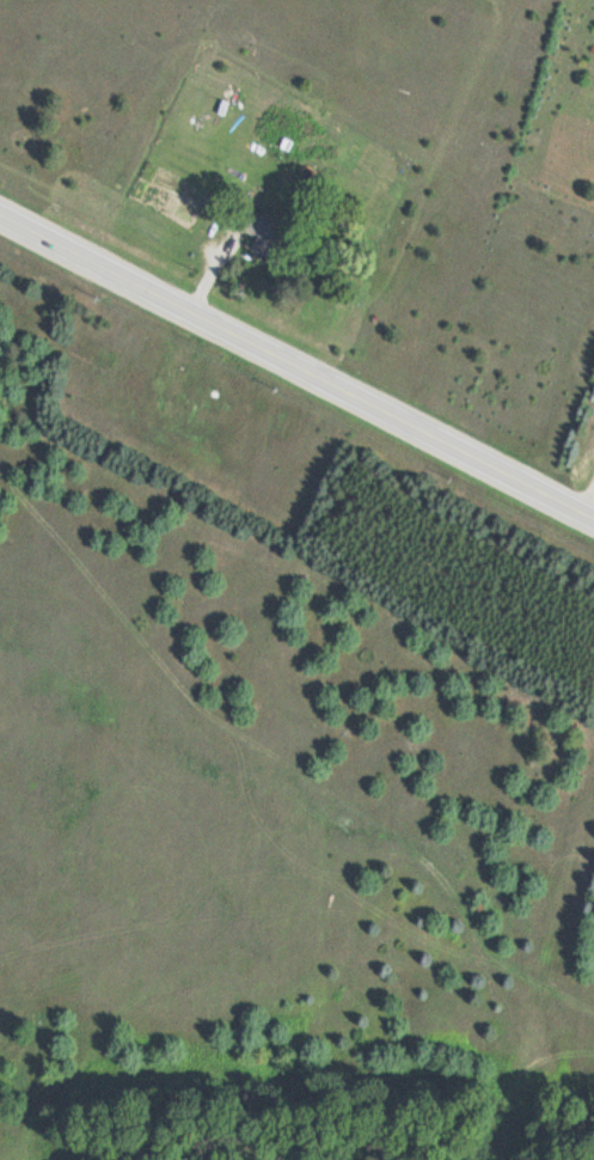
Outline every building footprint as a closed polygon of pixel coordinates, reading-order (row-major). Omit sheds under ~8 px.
[(273,223),(239,206),(229,226),(252,238),(248,246),(267,255),(273,241),(266,238),(273,223)]
